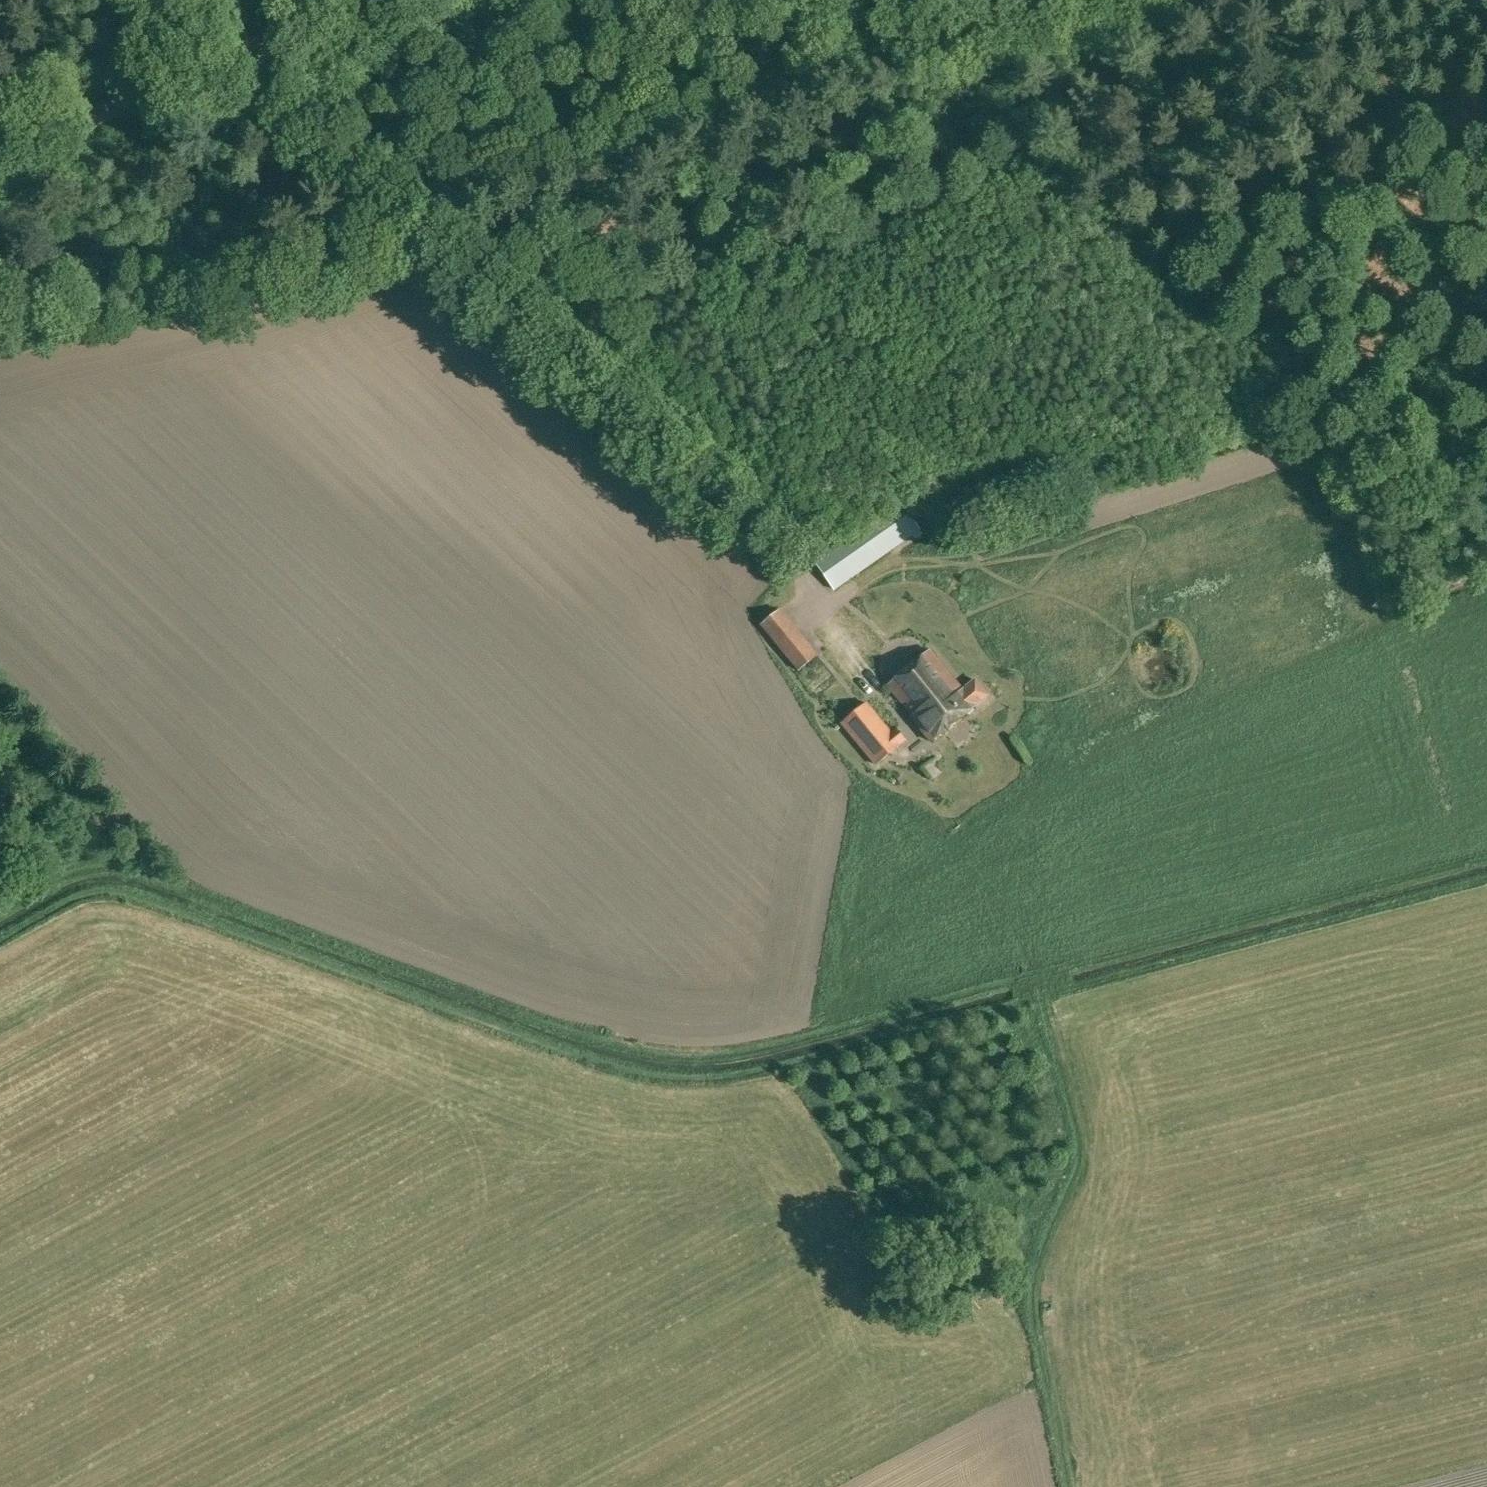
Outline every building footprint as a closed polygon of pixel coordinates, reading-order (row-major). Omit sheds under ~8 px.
[(813,558),(834,590),(921,529),(899,499),(813,558)] [(760,625),(798,671),(818,654),(780,608),(760,625)] [(910,717),(931,742),(987,695),(974,679),(962,689),(930,650),(887,685),(912,715),(910,717)] [(841,722),(876,765),(906,741),(895,727),(891,731),(867,701),(841,722)]
